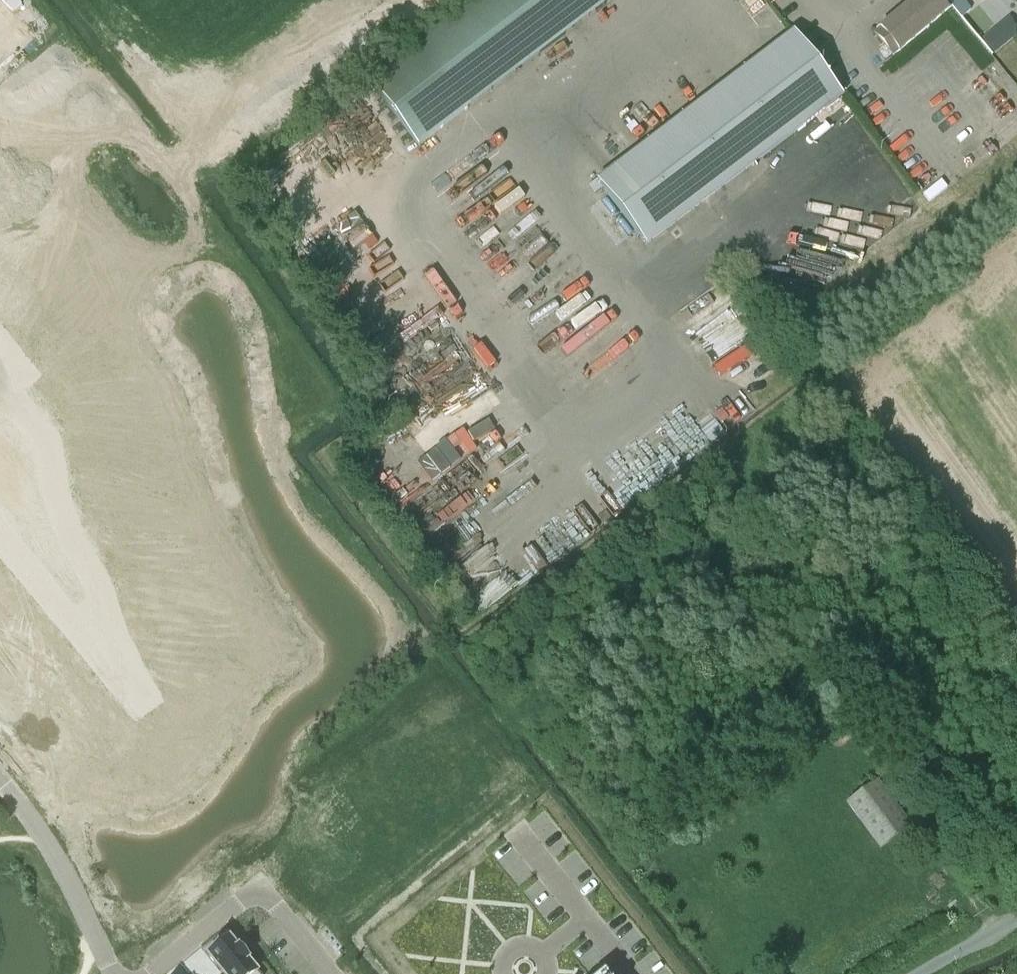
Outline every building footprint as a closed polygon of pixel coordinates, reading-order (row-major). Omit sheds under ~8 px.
[(418,45),(467,110),(609,0),(476,0),(418,45)] [(874,34),(893,56),(951,7),(945,0),(915,0),(874,34)] [(951,7),(961,19),(970,11),(961,0),(945,0),(951,7)] [(1009,19),(982,41),(992,53),(1016,34),(1016,28),(1009,19)] [(795,32),(597,181),(645,245),(767,153),(842,97),(843,96),(825,71),(834,64),(823,49),(813,56),(795,32)] [(418,45),(369,82),(417,147),(467,110),(418,45)] [(35,590),(25,598),(30,604),(40,596),(35,590)] [(40,596),(30,604),(35,610),(45,603),(40,596)] [(62,624),(53,632),(58,638),(67,630),(62,624)] [(67,630),(58,638),(63,644),(72,636),(67,630)] [(0,657),(0,685),(17,671),(3,655),(0,657)] [(0,685),(0,713),(30,688),(17,671),(0,685)] [(0,721),(0,729),(6,737),(32,716),(39,725),(60,709),(51,699),(44,705),(30,688),(0,713),(0,716),(2,719),(0,721)] [(881,849),(910,827),(877,782),(847,804),(881,849)] [(208,957),(222,973),(259,973),(248,961),(238,948),(230,939),(225,943),(222,939),(210,950),(212,953),(208,957)]
